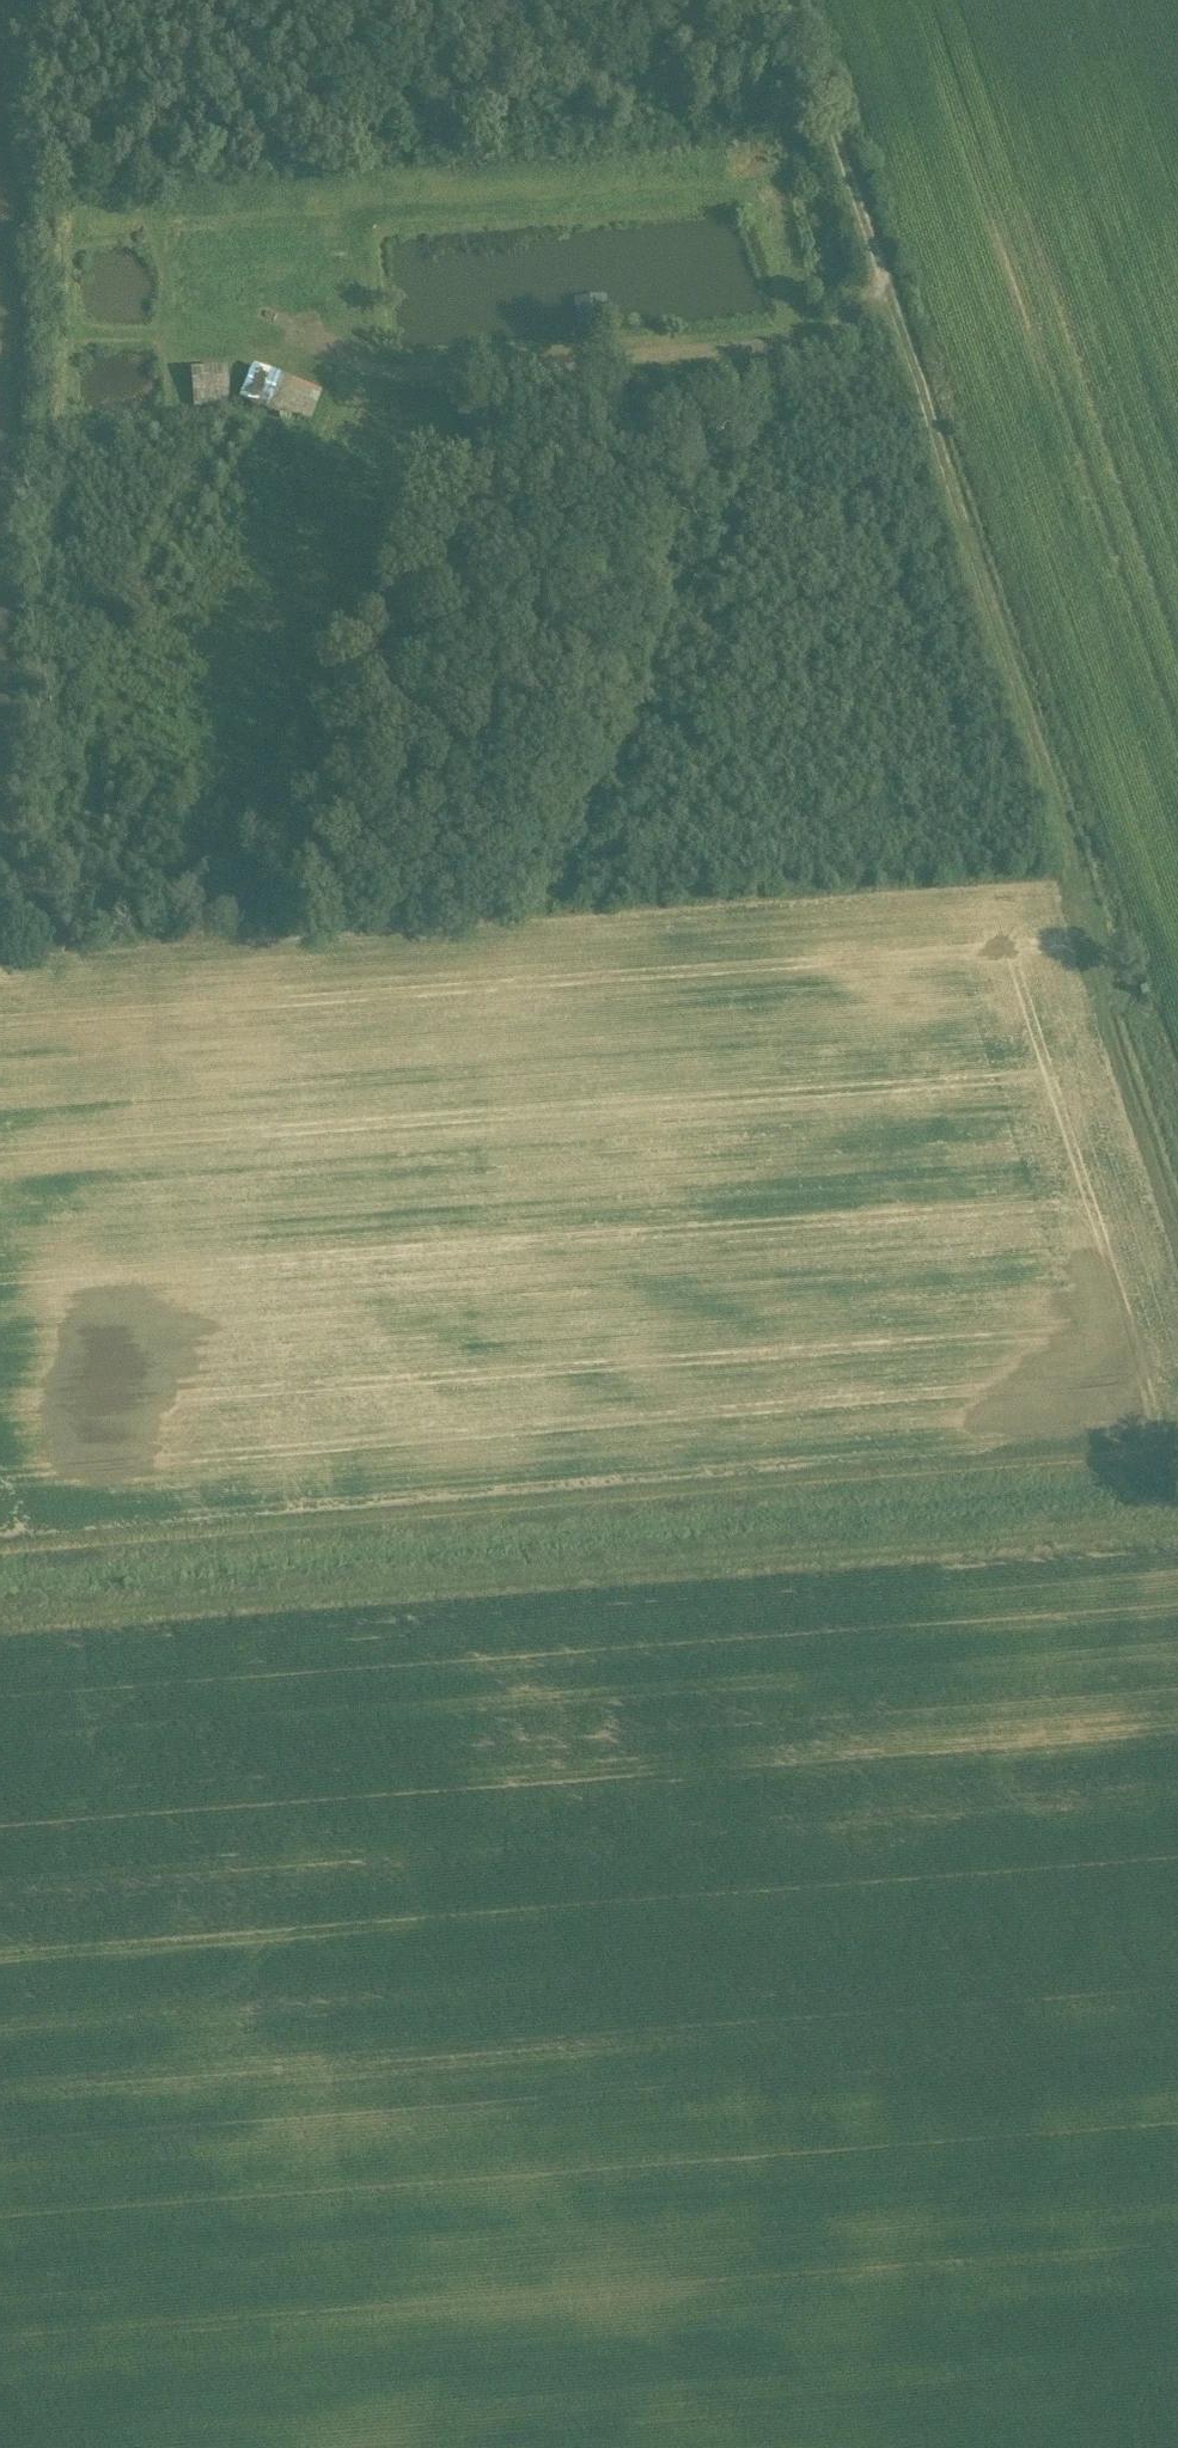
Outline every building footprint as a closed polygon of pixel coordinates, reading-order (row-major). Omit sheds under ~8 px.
[(239,401),(312,420),(320,388),(247,369),(239,401)] [(223,371),(188,373),(190,406),(225,404),(223,371)]
